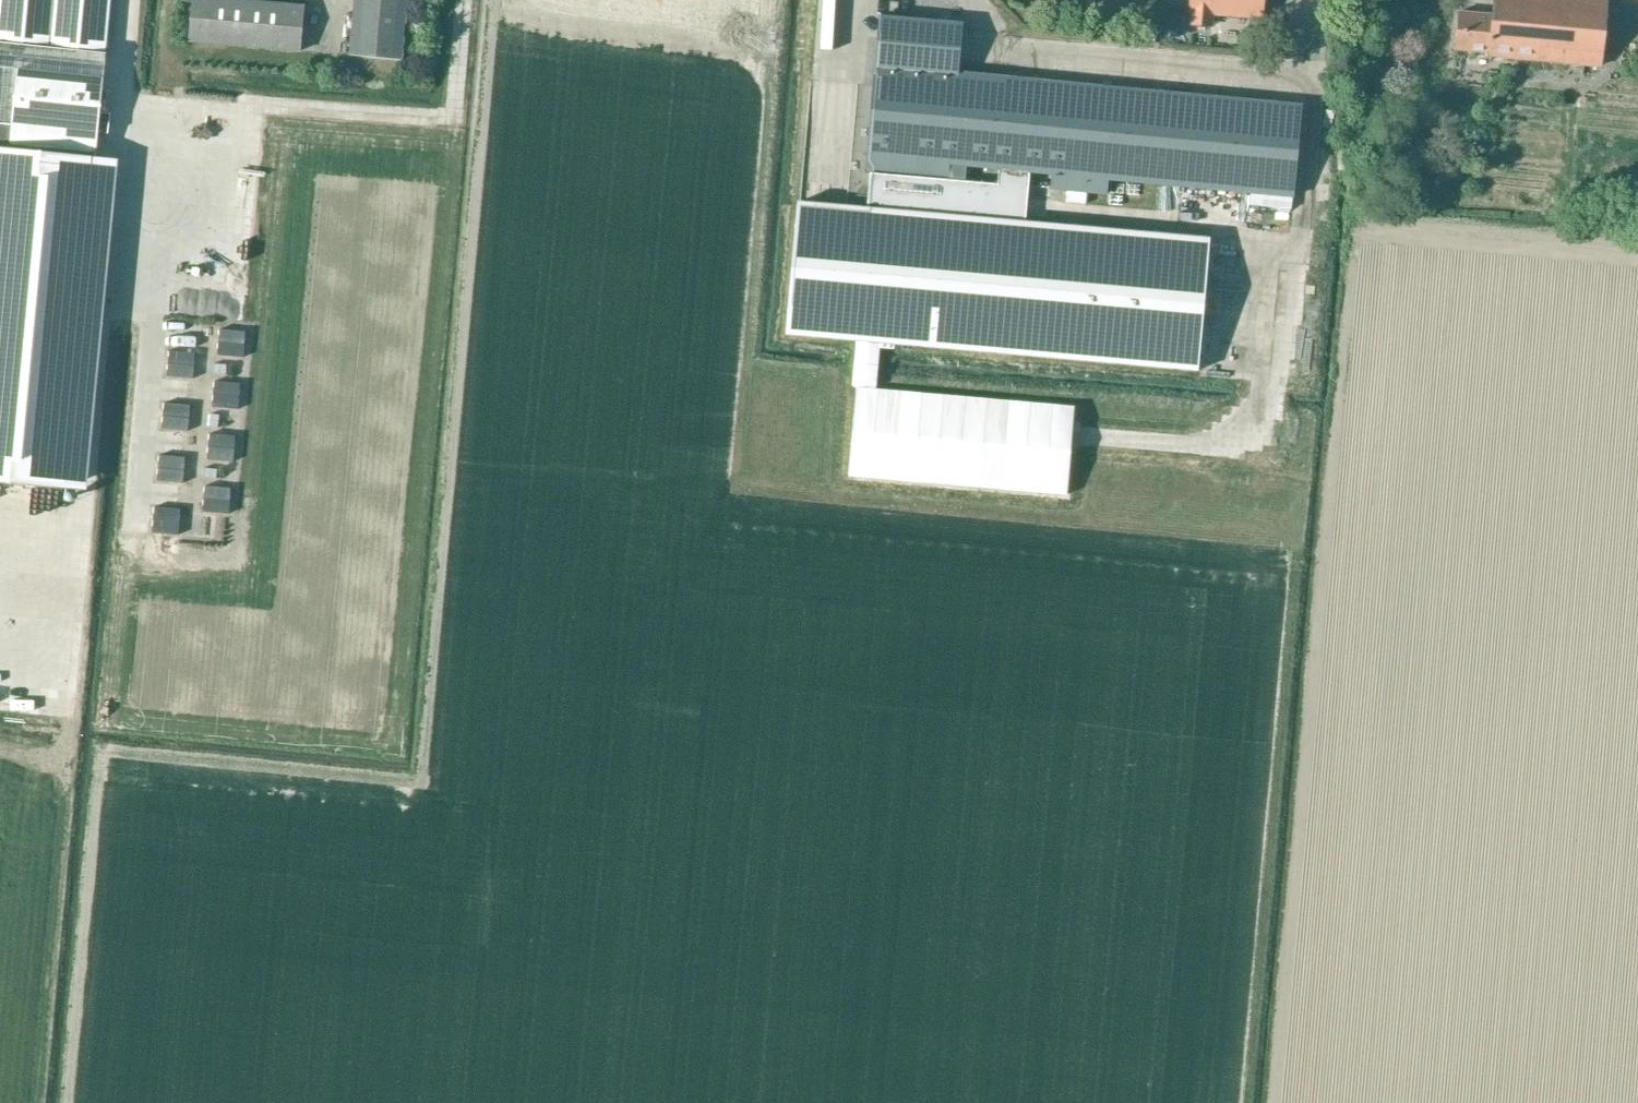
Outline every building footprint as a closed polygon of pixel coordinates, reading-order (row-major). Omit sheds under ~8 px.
[(112,0),(0,0),(0,481),(64,486),(103,51),(108,52),(112,0)] [(302,53),(306,6),(242,0),(193,0),(191,43),(302,53)] [(404,62),(410,0),(355,0),(350,56),(404,62)] [(1209,24),(1210,11),(1265,16),(1266,0),(1197,0),(1196,9),(1199,10),(1198,23),(1209,24)] [(1599,68),(1605,0),(1604,0),(1493,0),(1491,16),(1458,13),(1454,51),(1488,54),(1487,57),(1599,68)] [(867,209),(798,203),(786,335),(1198,371),(1210,239),(1025,222),(1029,172),(1052,174),(1051,189),(1106,194),(1107,180),(1266,195),(1264,212),(1291,214),(1301,106),(957,73),(962,24),(880,17),(866,173),(870,174),(867,209)] [(219,329),(217,355),(243,358),(246,332),(219,329)] [(169,351),(167,377),(193,379),(195,353),(169,351)] [(214,381),(212,407),(238,410),(240,384),(214,381)] [(855,388),(848,471),(1066,490),(1074,407),(855,388)] [(164,403),(162,429),(188,432),(190,406),(164,403)] [(209,434),(207,460),(233,462),(236,436),(209,434)] [(159,455),(157,481),(183,484),(185,458),(159,455)] [(205,486),(202,512),(229,514),(231,488),(205,486)] [(154,507),(152,533),(178,536),(180,509),(154,507)]
